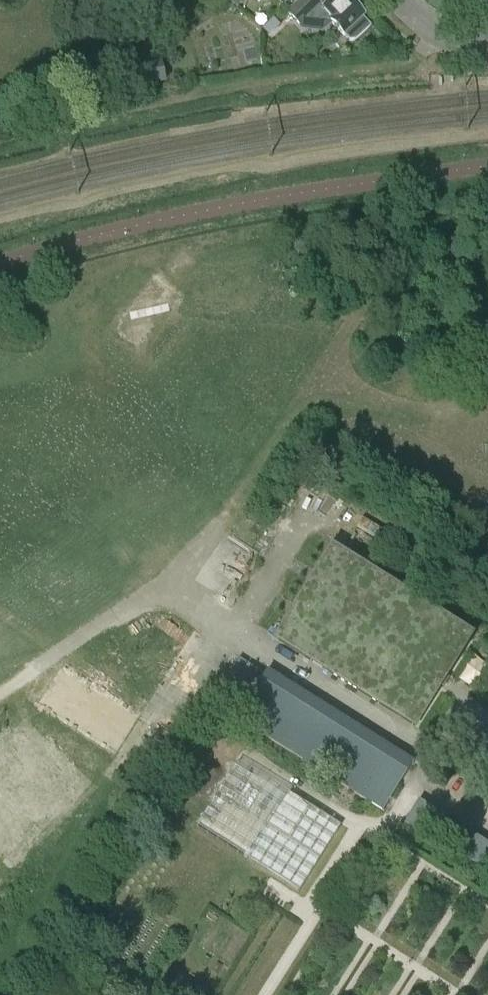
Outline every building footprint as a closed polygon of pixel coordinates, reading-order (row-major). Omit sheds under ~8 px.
[(228,4),(236,12),(247,0),(232,0),(228,4)] [(331,24),(343,36),(344,36),(349,42),(355,42),(370,27),(362,19),(363,18),(351,4),(350,5),(345,0),(337,0),(332,5),(331,4),(326,9),(322,5),(327,0),(299,0),(286,13),(300,26),(304,22),(331,25),(331,24)] [(278,25),(273,19),(261,29),(267,35),(278,25)] [(123,75),(127,93),(164,84),(159,67),(123,75)] [(415,609),(414,609),(328,555),(275,638),(414,725),(439,685),(442,687),(448,678),(444,676),(466,642),(447,630),(447,629),(447,628),(446,628),(446,627),(445,626),(445,625),(445,624),(444,623),(444,622),(443,622),(442,621),(442,620),(441,619),(440,618),(439,617),(438,617),(438,616),(437,615),(436,615),(435,614),(434,613),(433,613),(432,612),(431,612),(430,611),(429,611),(428,611),(427,610),(426,610),(425,610),(424,609),(423,609),(422,609),(421,609),(420,609),(419,609),(418,609),(417,609),(416,609),(415,609)] [(390,749),(267,671),(236,720),(359,798),(383,812),(413,764),(390,749)] [(285,796),(261,832),(313,868),(337,832),(285,796)] [(416,801),(405,820),(482,863),(487,853),(487,841),(416,801)]
